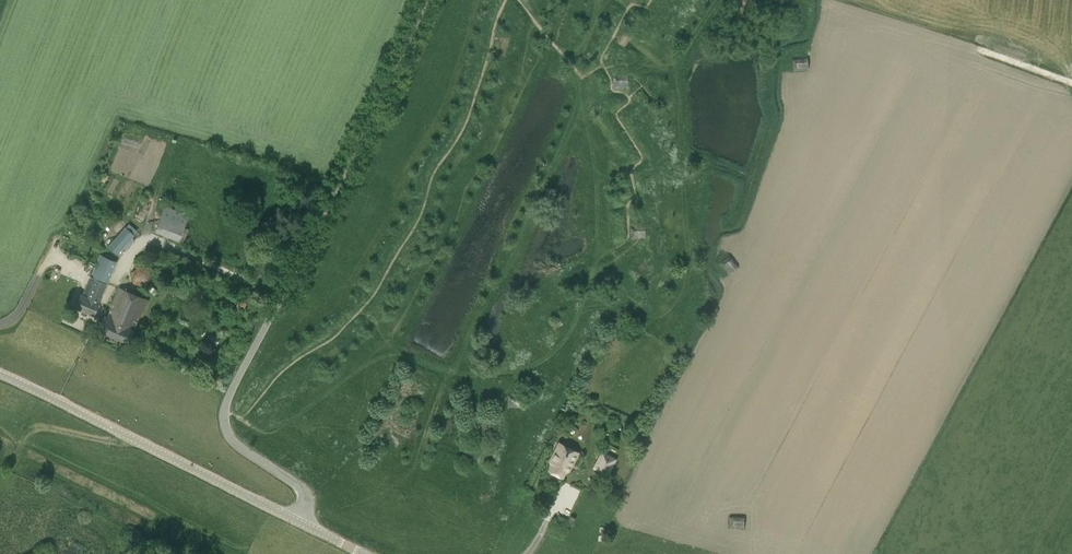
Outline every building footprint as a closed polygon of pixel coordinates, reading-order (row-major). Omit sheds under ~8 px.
[(624,33),(625,34),(624,35),(623,35),(623,36),(622,38),(633,44),(635,41),(637,37),(638,34),(628,28),(625,33),(624,33)] [(810,58),(793,59),(793,72),(811,71),(810,58)] [(620,66),(616,82),(628,85),(632,69),(620,66)] [(646,143),(647,143),(647,145),(646,145),(647,145),(648,148),(660,144),(656,133),(644,137),(646,143)] [(166,208),(156,231),(183,241),(192,218),(166,208)] [(108,247),(117,255),(135,235),(125,227),(108,247)] [(649,228),(631,228),(631,242),(649,242),(649,228)] [(741,267),(730,253),(719,262),(730,276),(741,267)] [(99,301),(116,261),(101,255),(84,296),(82,295),(76,308),(94,316),(100,302),(99,301)] [(146,264),(131,269),(135,282),(150,277),(146,264)] [(639,267),(640,267),(638,268),(636,270),(642,280),(651,275),(645,264),(640,267),(639,267)] [(105,323),(102,332),(128,343),(146,299),(120,288),(108,316),(105,317),(104,321),(105,323)] [(240,299),(237,306),(242,309),(246,302),(240,299)] [(524,397),(508,397),(507,409),(523,410),(524,397)] [(570,472),(580,452),(558,442),(548,461),(549,464),(546,470),(563,479),(567,473),(570,472)] [(601,450),(592,468),(609,476),(617,458),(601,450)] [(483,493),(483,494),(482,494),(481,494),(479,495),(482,507),(493,504),(489,492),(484,494),(484,493),(483,493)] [(575,530),(559,522),(552,534),(568,543),(575,530)] [(600,543),(614,545),(616,531),(602,529),(600,543)]
